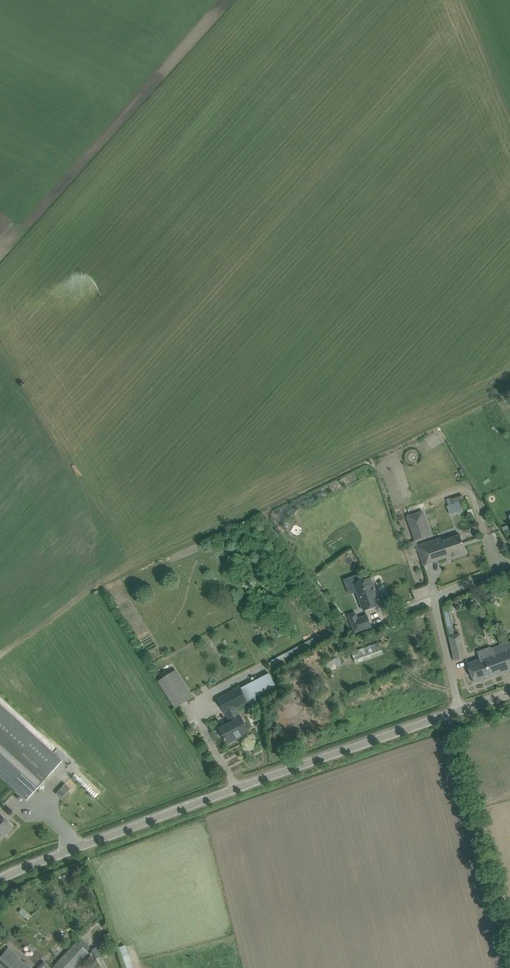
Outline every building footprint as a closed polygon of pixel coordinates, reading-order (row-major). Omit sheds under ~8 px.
[(460,501),(454,503),(457,512),(463,510),(460,501)] [(416,540),(431,535),(423,512),(408,517),(416,540)] [(451,556),(452,559),(467,554),(463,543),(460,535),(442,541),(441,538),(418,546),(418,547),(420,552),(424,565),(447,557),(451,556)] [(381,604),(371,577),(354,584),(364,611),(381,604)] [(427,584),(412,590),(416,599),(430,594),(427,584)] [(447,605),(443,607),(444,612),(448,627),(450,636),(450,637),(455,661),(466,658),(461,634),(455,636),(454,636),(452,626),(447,605)] [(367,615),(350,621),(355,633),(371,627),(367,615)] [(356,664),(383,655),(379,642),(352,652),(356,664)] [(501,646),(509,670),(509,642),(501,646)] [(501,645),(492,648),(495,654),(468,664),(475,683),(509,671),(509,670),(501,646),(501,645)] [(328,670),(342,666),(339,657),(326,661),(328,670)] [(175,709),(193,697),(176,670),(158,682),(175,709)] [(250,733),(245,724),(242,717),(241,718),(236,708),(248,702),(247,700),(276,686),(270,675),(242,690),(241,688),(218,699),(226,713),(232,723),(213,732),(217,739),(223,735),(228,744),(250,733)] [(27,799),(52,772),(57,766),(60,763),(0,709),(0,775),(27,799)] [(61,788),(66,793),(67,792),(71,788),(65,783),(61,788)] [(12,826),(0,815),(0,839),(12,826)] [(66,953),(61,959),(53,967),(74,967),(88,953),(77,943),(76,942),(66,953)] [(119,946),(125,967),(133,967),(126,944),(119,946)] [(16,955),(8,948),(0,958),(0,967),(30,967),(16,955)] [(95,959),(101,956),(97,948),(91,951),(95,959)]
